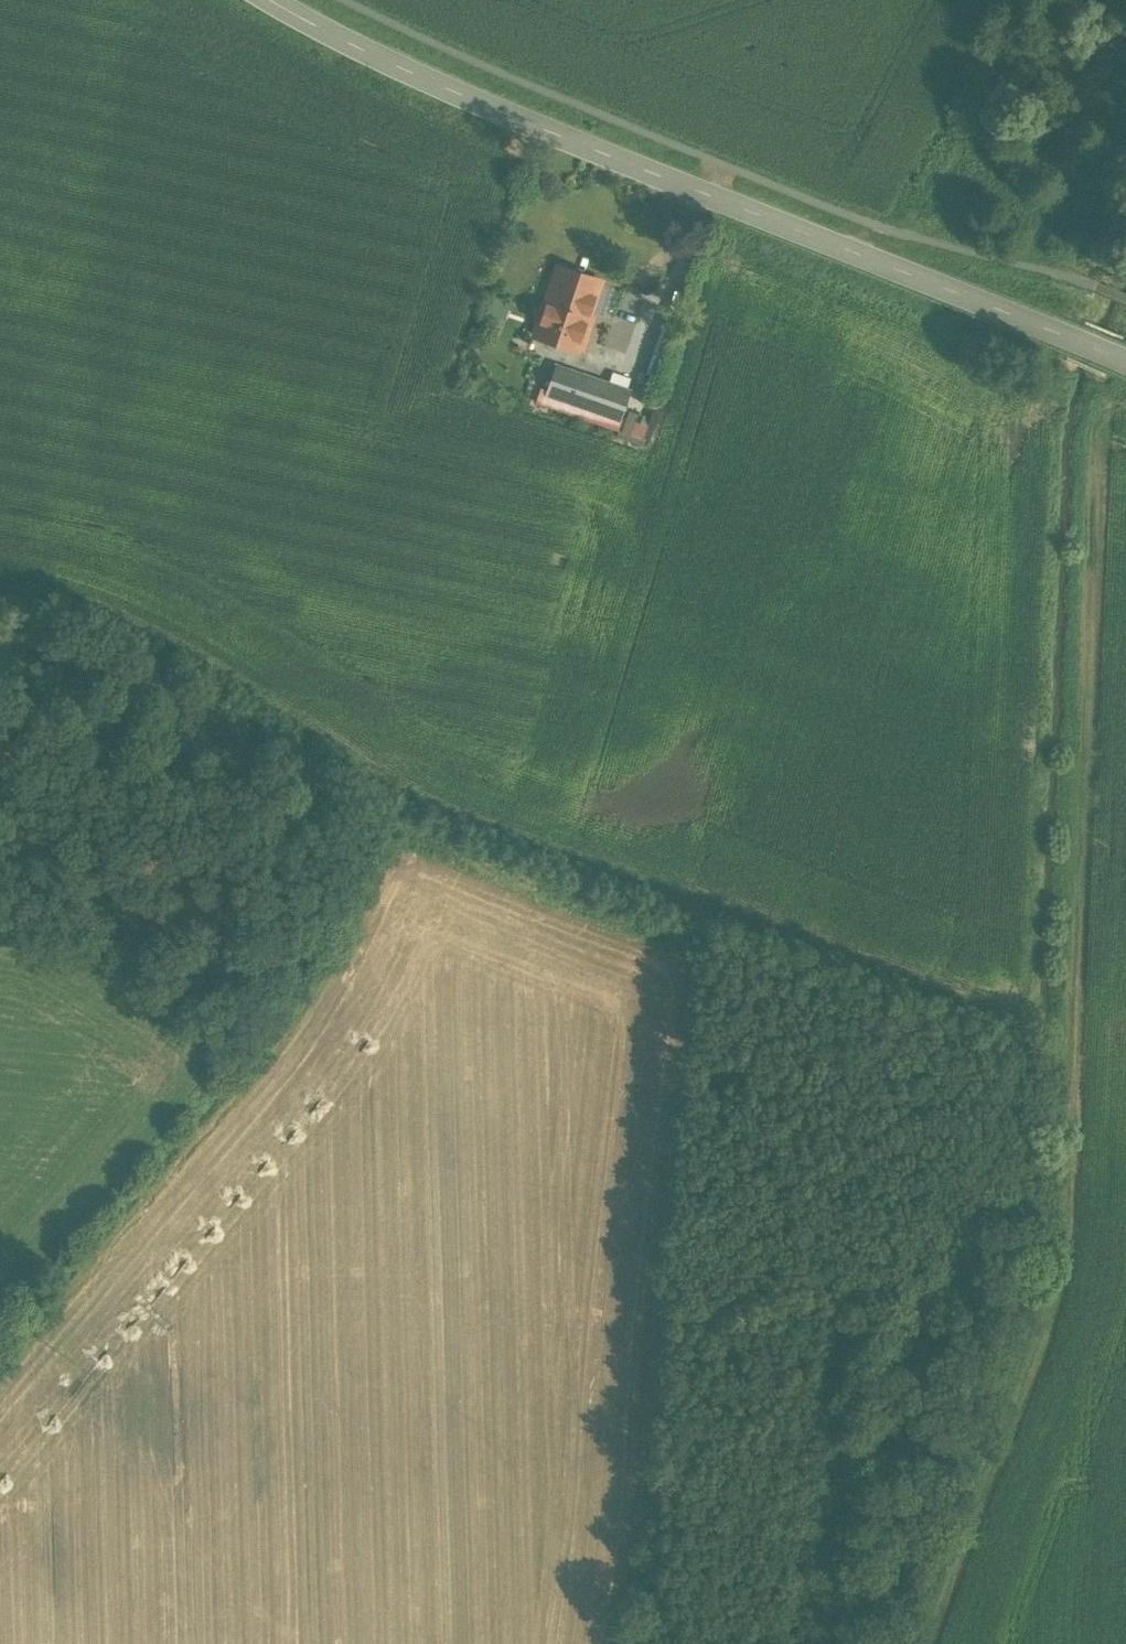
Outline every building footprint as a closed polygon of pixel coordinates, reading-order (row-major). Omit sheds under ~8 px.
[(601,280),(561,266),(548,304),(545,303),(539,320),(542,321),(537,335),(577,349),(578,346),(582,348),(587,332),(583,331),(601,280)] [(630,390),(558,366),(549,392),(620,417),(630,390)]
